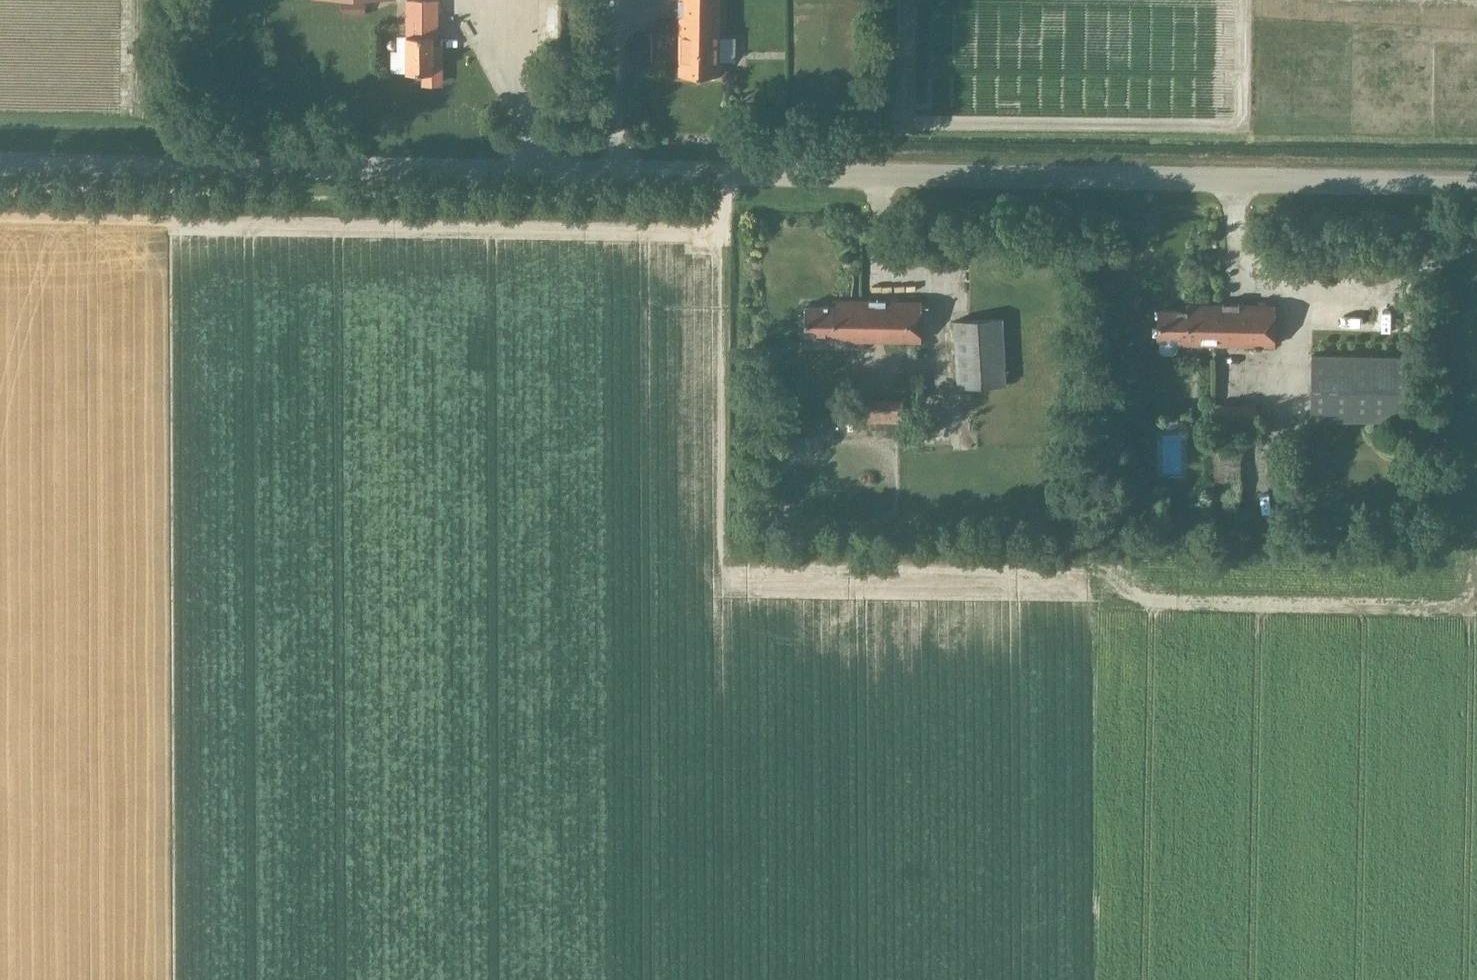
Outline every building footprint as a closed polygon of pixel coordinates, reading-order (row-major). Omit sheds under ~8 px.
[(443,44),(434,44),(434,37),(439,37),(439,0),(406,0),(406,34),(397,34),(397,50),(391,50),(391,70),(421,70),(421,84),(443,84),(443,44)] [(719,0),(679,0),(678,73),(718,74),(719,0)] [(1079,252),(1080,238),(1070,238),(1069,252),(1079,252)] [(921,340),(921,300),(833,299),(833,304),(805,304),(804,328),(803,328),(803,332),(825,333),(825,338),(921,340)] [(1275,344),(1275,304),(1187,303),(1186,309),(1158,308),(1158,332),(1157,332),(1157,336),(1161,336),(1160,347),(1162,351),(1165,353),(1173,353),(1176,351),(1178,348),(1178,342),(1275,344)] [(956,387),(1006,384),(1002,317),(952,319),(956,387)] [(1312,352),(1311,417),(1411,418),(1412,354),(1312,352)] [(902,422),(902,399),(861,398),(860,421),(902,422)] [(1240,507),(1241,445),(1210,445),(1210,506),(1240,507)]
